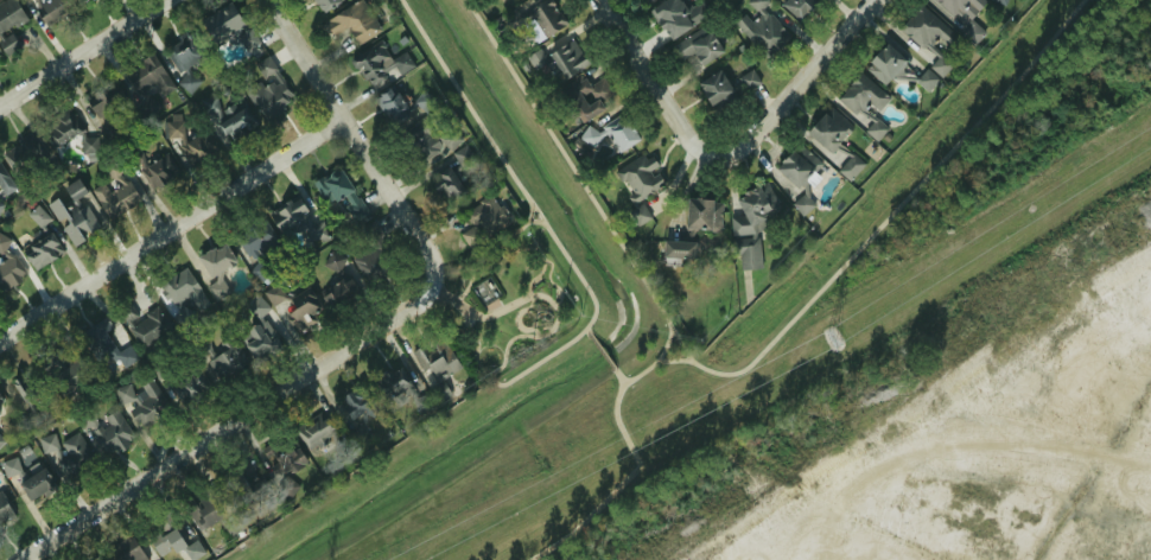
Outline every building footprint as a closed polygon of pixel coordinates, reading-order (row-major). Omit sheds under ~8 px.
[(25,21),(14,0),(8,0),(0,4),(0,33),(25,21)] [(44,25),(69,15),(63,0),(49,0),(36,5),(44,25)] [(340,0),(313,0),(322,13),(341,1),(340,0)] [(380,31),(363,0),(360,0),(323,20),(332,36),(349,27),(358,43),(380,31)] [(565,24),(549,0),(544,0),(517,18),(535,44),(565,24)] [(699,0),(687,8),(682,0),(664,0),(649,11),(669,40),(708,14),(699,0)] [(765,58),(789,37),(763,8),(769,1),(768,0),(746,0),(745,1),(756,13),(749,19),(744,14),(735,24),(765,58)] [(813,0),(782,0),(794,20),(818,8),(813,0)] [(984,0),(934,0),(942,7),(940,12),(961,31),(959,32),(973,45),(984,33),(969,19),(985,1),(984,0)] [(954,34),(918,5),(899,28),(934,58),(914,82),(927,91),(950,63),(930,45),(936,39),(945,46),(954,34)] [(256,42),(235,11),(206,31),(217,45),(235,32),(246,49),(256,42)] [(723,52),(705,24),(672,45),(689,74),(723,52)] [(162,48),(175,74),(198,61),(184,36),(162,48)] [(546,57),(539,47),(527,57),(535,70),(547,62),(561,82),(590,62),(572,38),(546,57)] [(368,87),(413,68),(406,51),(388,59),(382,44),(355,57),(368,87)] [(886,44),(864,66),(884,87),(907,64),(886,44)] [(161,95),(173,88),(153,55),(123,72),(136,94),(154,83),(161,95)] [(253,63),(262,79),(246,90),(262,119),(294,100),(267,55),(253,63)] [(188,70),(176,83),(189,94),(200,81),(188,70)] [(695,83),(712,110),(735,97),(719,70),(695,83)] [(744,90),(758,84),(752,70),(739,76),(744,90)] [(889,97),(859,72),(838,98),(869,123),(864,131),(876,140),(888,127),(873,115),(889,97)] [(605,108),(600,102),(612,94),(602,78),(589,87),(580,75),(558,90),(581,125),(605,108)] [(127,103),(114,83),(95,96),(98,101),(90,107),(100,121),(127,103)] [(392,127),(411,114),(392,85),(373,98),(392,127)] [(434,101),(424,90),(412,102),(422,113),(434,101)] [(198,103),(206,115),(209,113),(229,141),(253,125),(236,100),(222,110),(211,94),(198,103)] [(53,147),(83,131),(69,107),(40,123),(53,147)] [(863,164),(838,144),(852,127),(828,107),(807,133),(842,163),(837,171),(848,180),(863,164)] [(163,137),(184,137),(183,114),(162,115),(163,137)] [(606,129),(616,152),(637,142),(629,120),(606,129)] [(407,134),(424,160),(444,147),(428,122),(407,134)] [(461,143),(453,126),(436,134),(444,151),(461,143)] [(591,147),(599,136),(587,127),(579,139),(591,147)] [(46,152),(31,131),(2,149),(18,172),(46,152)] [(180,146),(197,167),(212,155),(197,134),(180,146)] [(450,154),(459,167),(475,156),(466,143),(450,154)] [(820,165),(799,144),(775,167),(796,189),(820,165)] [(666,180),(643,151),(615,173),(636,203),(666,180)] [(172,182),(159,158),(140,167),(154,191),(172,182)] [(139,202),(114,160),(104,166),(116,186),(108,192),(102,183),(91,190),(108,219),(139,202)] [(447,203),(464,191),(447,166),(430,177),(447,203)] [(352,222),(365,215),(339,167),(313,183),(326,206),(339,198),(352,222)] [(12,176),(0,169),(0,188),(4,190),(12,176)] [(102,227),(74,182),(63,189),(70,199),(61,205),(56,198),(46,204),(72,246),(102,227)] [(732,240),(733,254),(737,262),(737,271),(761,268),(758,242),(753,233),(772,224),(771,214),(778,210),(767,183),(737,196),(738,205),(742,214),(730,219),(730,235),(732,240)] [(509,224),(495,195),(463,211),(478,240),(509,224)] [(312,225),(299,201),(269,216),(280,235),(303,224),(313,243),(328,235),(320,221),(312,225)] [(685,231),(720,231),(720,201),(685,201),(685,231)] [(49,219),(36,205),(26,214),(39,229),(49,219)] [(649,220),(646,209),(631,213),(635,225),(649,220)] [(256,278),(266,273),(260,259),(274,252),(261,222),(236,233),(256,278)] [(371,247),(352,257),(365,280),(396,261),(373,222),(361,229),(371,247)] [(33,271),(62,254),(50,233),(21,249),(33,271)] [(25,276),(0,239),(0,292),(25,276)] [(236,262),(223,242),(192,261),(217,300),(230,292),(218,273),(236,262)] [(694,259),(694,242),(662,242),(662,259),(694,259)] [(323,267),(339,272),(345,255),(329,250),(323,267)] [(158,282),(172,308),(189,299),(196,312),(209,305),(186,266),(158,282)] [(360,294),(348,276),(320,294),(331,312),(360,294)] [(298,333),(325,316),(307,288),(280,306),(298,333)] [(158,308),(139,319),(129,303),(117,308),(140,351),(172,333),(158,308)] [(252,312),(257,323),(239,333),(254,361),(280,346),(261,313),(266,311),(262,305),(252,312)] [(119,371),(138,361),(128,345),(119,350),(102,320),(78,333),(97,368),(112,359),(119,371)] [(412,350),(431,386),(427,388),(435,403),(451,396),(441,378),(459,369),(440,335),(412,350)] [(205,351),(222,377),(247,362),(230,336),(205,351)] [(93,378),(75,357),(47,378),(65,400),(93,378)] [(196,368),(173,380),(186,403),(209,390),(196,368)] [(400,400),(405,388),(407,389),(412,377),(389,368),(380,393),(400,400)] [(25,429),(40,425),(33,402),(44,400),(36,375),(14,382),(25,414),(21,415),(25,429)] [(170,414),(153,382),(132,393),(128,384),(114,392),(123,407),(131,403),(142,428),(170,414)] [(338,396),(351,422),(379,408),(365,382),(338,396)] [(428,407),(420,395),(412,401),(420,413),(428,407)] [(77,420),(83,431),(85,429),(101,458),(134,440),(117,412),(96,424),(90,413),(77,420)] [(324,412),(297,427),(310,453),(338,439),(324,412)] [(66,454),(56,460),(68,479),(95,464),(77,432),(59,443),(66,454)] [(280,478),(305,463),(287,433),(262,448),(280,478)] [(57,447),(51,434),(38,439),(44,453),(57,447)] [(247,484),(234,465),(220,476),(242,508),(252,502),(256,508),(273,496),(257,476),(247,484)] [(56,488),(42,466),(18,482),(31,503),(56,488)] [(209,527),(214,521),(233,534),(243,521),(201,490),(186,510),(209,527)] [(14,517),(0,493),(0,525),(14,517)] [(189,546),(168,522),(146,541),(162,559),(172,559),(189,546)] [(134,537),(112,551),(117,559),(147,559),(134,537)]
